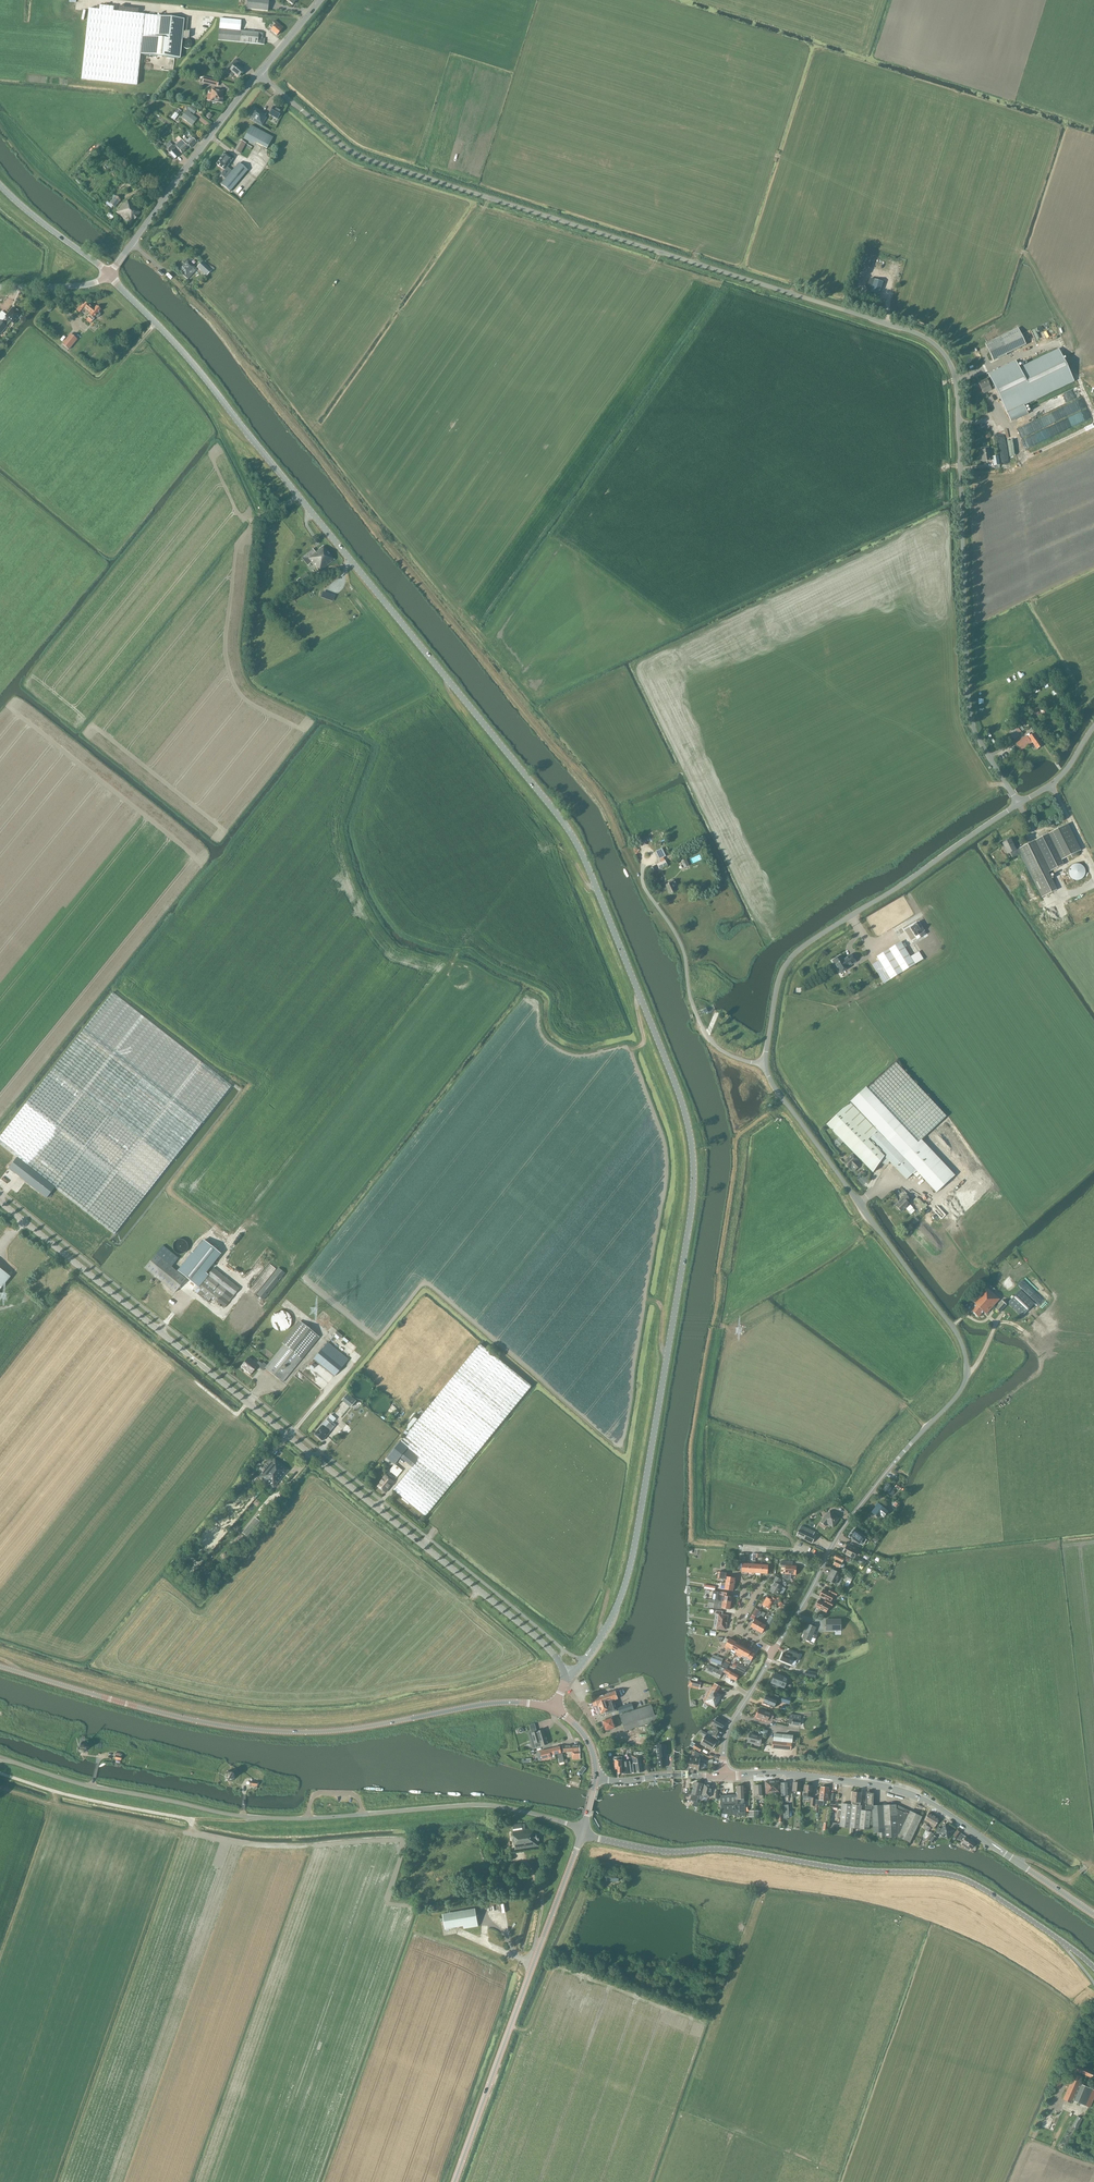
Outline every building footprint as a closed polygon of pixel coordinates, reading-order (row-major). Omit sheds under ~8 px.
[(246,9),(268,11),(269,0),(247,0),(246,9)] [(137,85),(140,54),(179,59),(181,39),(182,40),(182,34),(182,30),(187,30),(189,18),(178,17),(178,19),(113,12),(113,7),(103,6),(102,11),(88,9),(81,79),(137,85)] [(218,40),(264,44),(265,39),(258,38),(258,33),(240,31),(241,20),(220,18),(218,40)] [(277,37),(284,29),(275,22),(270,28),(273,30),(271,32),(277,37)] [(240,64),(235,60),(231,64),(234,66),(228,73),(231,76),(233,74),(238,77),(243,71),(238,67),(240,64)] [(218,82),(204,78),(203,84),(217,87),(218,82)] [(222,97),(223,91),(211,89),(211,94),(208,93),(207,100),(210,101),(222,103),(223,97),(222,97)] [(269,114),(277,119),(282,112),(273,107),(269,114)] [(181,118),(192,127),(197,120),(190,114),(190,113),(194,116),(197,112),(193,109),(190,108),(181,118)] [(250,117),(261,123),(266,114),(255,108),(250,117)] [(267,149),(273,138),(251,126),(243,139),(254,145),(255,143),(267,149)] [(191,137),(188,140),(185,143),(190,148),(196,142),(191,137)] [(177,148),(182,154),(188,148),(181,140),(175,145),(172,145),(168,149),(168,151),(170,153),(169,154),(174,160),(179,155),(174,150),(177,148)] [(247,144),(240,140),(234,151),(241,155),(248,158),(253,147),(247,144)] [(227,167),(233,159),(224,153),(216,164),(225,170),(227,167)] [(227,167),(225,170),(221,175),(225,179),(221,184),(230,192),(248,170),(239,163),(232,171),(227,167)] [(114,208),(120,200),(115,196),(109,203),(114,208)] [(116,214),(129,226),(140,213),(127,202),(124,205),(124,204),(116,214)] [(211,270),(202,262),(197,267),(200,271),(202,269),(205,272),(204,274),(206,276),(211,270)] [(180,269),(186,275),(184,277),(187,279),(196,270),(189,263),(187,265),(185,264),(182,266),(180,269)] [(875,280),(871,292),(880,295),(884,282),(875,280)] [(79,306),(76,310),(79,312),(87,303),(85,301),(80,307),(79,306)] [(97,306),(94,309),(88,305),(85,309),(91,314),(89,316),(90,316),(89,318),(93,321),(95,319),(94,319),(96,317),(97,318),(99,318),(101,315),(101,314),(99,313),(101,310),(97,306)] [(21,315),(13,308),(5,316),(4,315),(0,320),(0,334),(9,323),(10,321),(12,322),(14,324),(19,318),(20,319),(21,319),(22,317),(21,315)] [(1018,330),(986,345),(993,361),(993,359),(1005,353),(1006,355),(1026,345),(1018,330)] [(63,346),(70,351),(78,341),(71,335),(63,346)] [(989,375),(990,378),(990,379),(994,386),(1011,421),(1027,413),(1023,405),(1074,381),(1059,350),(1020,369),(1016,362),(989,375)] [(987,380),(987,379),(978,383),(982,390),(984,393),(991,390),(991,388),(994,386),(990,379),(987,380)] [(1000,464),(999,455),(991,457),(989,446),(982,447),(982,450),(981,450),(981,451),(980,452),(981,454),(982,454),(983,461),(993,459),(994,465),(1000,464)] [(317,568),(320,572),(335,559),(323,546),(308,558),(316,568),(317,568)] [(1025,708),(1022,706),(1015,717),(1019,719),(1025,708)] [(1020,731),(1015,723),(1007,728),(1012,736),(1020,731)] [(1029,733),(1026,735),(1026,736),(1016,743),(1021,750),(1031,743),(1032,744),(1033,743),(1037,750),(1042,747),(1037,740),(1038,740),(1034,734),(1031,736),(1029,733)] [(1048,834),(1019,849),(1021,853),(1034,879),(1033,880),(1042,898),(1057,890),(1048,872),(1063,865),(1061,860),(1078,852),(1065,825),(1048,834)] [(1011,852),(1013,857),(1021,853),(1019,849),(1015,850),(1010,840),(1009,840),(1009,839),(1003,841),(1004,843),(1003,843),(1008,854),(1011,852)] [(660,859),(666,856),(662,848),(656,851),(660,859)] [(667,865),(665,860),(657,864),(659,869),(667,865)] [(1086,873),(1086,872),(1086,871),(1085,870),(1085,869),(1085,868),(1084,867),(1084,866),(1083,866),(1082,865),(1081,864),(1080,864),(1079,864),(1078,864),(1077,864),(1076,864),(1075,864),(1074,864),(1073,865),(1072,865),(1071,866),(1070,867),(1070,868),(1070,869),(1069,869),(1069,870),(1069,871),(1069,872),(1069,873),(1069,874),(1070,875),(1070,876),(1070,877),(1071,877),(1071,878),(1072,878),(1073,879),(1074,879),(1074,880),(1075,880),(1076,880),(1077,880),(1078,880),(1079,880),(1080,880),(1081,879),(1082,879),(1082,878),(1083,878),(1084,877),(1085,876),(1085,875),(1085,874),(1086,873)] [(676,884),(674,880),(671,881),(672,883),(666,886),(670,894),(676,891),(673,885),(676,884)] [(923,933),(924,933),(921,928),(918,924),(910,929),(913,934),(915,938),(918,936),(920,939),(925,936),(923,933)] [(877,957),(879,961),(874,964),(886,983),(915,965),(901,942),(877,957)] [(841,956),(833,961),(835,965),(835,966),(835,967),(836,968),(837,969),(840,973),(848,968),(848,967),(856,962),(851,955),(843,959),(841,956)] [(16,1174),(47,1199),(55,1188),(114,1235),(233,1086),(114,992),(0,1136),(0,1144),(17,1158),(8,1168),(16,1174)] [(852,1154),(844,1162),(844,1163),(848,1167),(849,1165),(855,1171),(863,1163),(873,1173),(884,1156),(906,1179),(913,1174),(917,1171),(937,1193),(955,1175),(922,1140),(947,1116),(898,1065),(895,1062),(868,1089),(866,1088),(851,1103),(850,1102),(827,1125),(854,1153),(853,1155),(852,1154)] [(900,1199),(901,1200),(896,1205),(902,1211),(905,1208),(906,1209),(910,1204),(907,1202),(910,1199),(906,1194),(900,1199)] [(185,1245),(185,1243),(184,1242),(184,1241),(183,1240),(182,1239),(181,1239),(179,1238),(178,1238),(176,1239),(174,1240),(173,1240),(173,1242),(172,1242),(172,1244),(172,1245),(172,1246),(172,1248),(173,1249),(175,1250),(176,1251),(178,1252),(179,1252),(180,1251),(182,1251),(183,1250),(183,1249),(184,1248),(185,1247),(185,1245)] [(205,1242),(180,1272),(194,1284),(194,1285),(198,1288),(194,1292),(207,1302),(211,1298),(223,1308),(236,1292),(239,1288),(213,1267),(204,1279),(202,1277),(221,1254),(205,1242)] [(162,1245),(143,1269),(173,1294),(185,1279),(170,1267),(178,1258),(162,1245)] [(10,1276),(0,1268),(0,1288),(10,1276)] [(278,1268),(257,1293),(264,1299),(285,1273),(278,1268)] [(996,1289),(990,1285),(987,1288),(985,1287),(972,1301),(975,1304),(970,1309),(970,1310),(970,1311),(976,1317),(977,1316),(978,1317),(983,1311),(985,1314),(999,1299),(992,1293),(996,1289)] [(1008,1302),(1022,1316),(1035,1303),(1020,1290),(1008,1302)] [(161,1294),(157,1300),(164,1305),(167,1302),(168,1300),(169,1298),(171,1296),(168,1294),(167,1295),(165,1294),(163,1292),(161,1294)] [(999,1313),(1006,1306),(1001,1301),(994,1308),(999,1313)] [(291,1322),(290,1319),(290,1317),(289,1316),(288,1314),(286,1313),(285,1312),(282,1311),(280,1311),(278,1311),(276,1312),(274,1313),(273,1314),(271,1316),(270,1318),(270,1320),(270,1322),(270,1324),(270,1326),(271,1327),(272,1329),(274,1330),(276,1331),(277,1332),(279,1332),(282,1332),(284,1332),(286,1331),(287,1329),(289,1328),(290,1326),(290,1324),(291,1322)] [(258,1361),(256,1364),(248,1357),(241,1367),(246,1372),(250,1375),(257,1366),(263,1371),(265,1368),(282,1382),(319,1337),(301,1323),(267,1365),(263,1362),(262,1364),(258,1361)] [(322,1348),(313,1358),(335,1376),(337,1378),(346,1367),(344,1365),(348,1359),(328,1342),(322,1348)] [(394,1490),(395,1491),(426,1516),(532,1386),(480,1344),(401,1441),(408,1448),(420,1457),(412,1467),(394,1490)] [(348,1394),(342,1400),(351,1407),(356,1401),(348,1394)] [(315,1434),(322,1441),(335,1425),(328,1419),(315,1434)] [(400,1457),(412,1467),(420,1457),(408,1448),(401,1441),(390,1454),(397,1461),(400,1457)] [(259,1477),(266,1482),(281,1464),(274,1459),(271,1462),(269,1460),(266,1463),(269,1465),(259,1477)] [(281,1464),(266,1482),(269,1485),(269,1484),(274,1487),(288,1470),(281,1464)] [(397,1479),(394,1477),(398,1471),(392,1467),(390,1470),(388,1469),(385,1472),(388,1474),(387,1475),(395,1481),(397,1479)] [(377,1486),(385,1492),(391,1485),(390,1484),(393,1481),(386,1475),(377,1486)] [(241,1482),(234,1491),(238,1494),(245,1486),(241,1482)] [(887,1483),(883,1490),(890,1495),(890,1494),(892,1496),(893,1495),(895,1492),(894,1491),(893,1490),(894,1488),(887,1483)] [(876,1507),(871,1513),(878,1518),(881,1515),(883,1517),(888,1512),(885,1510),(885,1509),(878,1504),(876,1507)] [(840,1518),(833,1513),(832,1514),(829,1511),(820,1523),(825,1526),(827,1523),(833,1528),(840,1518)] [(260,1522),(259,1521),(255,1518),(242,1533),(247,1536),(248,1537),(260,1522)] [(800,1529),(796,1536),(812,1543),(815,1536),(813,1535),(815,1532),(807,1529),(801,1526),(800,1529)] [(849,1536),(859,1544),(865,1537),(854,1529),(849,1536)] [(843,1553),(852,1557),(856,1550),(847,1545),(843,1553)] [(836,1559),(833,1564),(839,1567),(842,1568),(843,1567),(844,1566),(844,1565),(844,1564),(842,1563),(844,1558),(836,1554),(834,1558),(836,1559)] [(786,1566),(785,1573),(783,1573),(783,1577),(788,1580),(789,1579),(791,1579),(791,1574),(792,1574),(796,1575),(797,1567),(792,1567),(793,1561),(782,1560),(781,1565),(786,1566)] [(827,1580),(836,1584),(841,1574),(833,1569),(827,1580)] [(718,1572),(717,1578),(726,1580),(725,1583),(734,1585),(735,1578),(727,1577),(728,1573),(718,1572)] [(776,1576),(773,1581),(774,1582),(769,1590),(778,1595),(783,1586),(779,1584),(782,1579),(776,1576)] [(820,1596),(826,1599),(834,1603),(837,1596),(836,1595),(837,1592),(831,1589),(829,1592),(823,1589),(820,1596)] [(717,1597),(716,1600),(731,1603),(732,1596),(731,1596),(731,1593),(718,1591),(717,1597)] [(767,1598),(763,1605),(769,1609),(773,1603),(777,1605),(779,1601),(778,1601),(777,1600),(775,1599),(772,1597),(771,1600),(767,1598)] [(826,1611),(827,1609),(830,1611),(834,1603),(826,1599),(824,1602),(819,1599),(816,1606),(826,1611)] [(716,1600),(715,1604),(718,1604),(718,1607),(721,1608),(730,1610),(731,1603),(716,1600)] [(719,1615),(716,1628),(725,1630),(726,1624),(727,1621),(727,1616),(722,1615),(723,1612),(716,1611),(715,1614),(719,1615)] [(766,1623),(771,1626),(775,1619),(770,1616),(766,1623)] [(760,1622),(754,1619),(750,1626),(756,1629),(760,1622)] [(826,1630),(835,1630),(835,1627),(841,1627),(841,1619),(826,1619),(826,1630)] [(766,1625),(760,1622),(756,1629),(762,1633),(766,1625)] [(809,1624),(803,1638),(810,1641),(812,1638),(815,1639),(817,1636),(813,1634),(816,1627),(809,1624)] [(825,1645),(836,1647),(838,1634),(821,1631),(819,1640),(825,1641),(825,1645)] [(725,1646),(724,1648),(727,1649),(728,1648),(731,1649),(735,1642),(729,1638),(729,1640),(726,1644),(725,1646)] [(736,1652),(741,1645),(735,1642),(731,1649),(736,1652)] [(742,1656),(746,1648),(741,1645),(736,1652),(742,1656)] [(742,1656),(748,1659),(752,1651),(746,1648),(742,1656)] [(781,1660),(791,1664),(796,1653),(792,1652),(791,1654),(790,1654),(789,1655),(784,1653),(781,1660)] [(711,1661),(710,1663),(717,1666),(718,1664),(721,1665),(723,1658),(713,1654),(710,1661),(711,1661)] [(737,1665),(735,1668),(744,1673),(747,1668),(738,1663),(737,1665)] [(705,1671),(719,1679),(723,1672),(719,1670),(708,1664),(705,1671)] [(723,1672),(728,1675),(728,1676),(735,1681),(738,1675),(726,1668),(725,1669),(723,1672)] [(772,1682),(784,1687),(788,1678),(782,1675),(781,1677),(775,1674),(772,1682)] [(704,1701),(714,1707),(715,1708),(721,1698),(720,1698),(722,1695),(717,1692),(721,1687),(714,1683),(704,1701)] [(606,1715),(616,1711),(613,1700),(618,1698),(615,1691),(595,1698),(600,1714),(605,1712),(606,1715)] [(763,1702),(774,1707),(779,1696),(775,1694),(773,1697),(767,1695),(763,1702)] [(632,1703),(620,1707),(618,1708),(620,1714),(634,1710),(632,1703)] [(655,1705),(620,1716),(625,1731),(655,1721),(658,1715),(655,1705)] [(759,1709),(756,1717),(767,1721),(768,1718),(772,1719),(774,1713),(771,1712),(770,1713),(759,1709)] [(717,1726),(711,1736),(718,1740),(724,1730),(722,1729),(726,1723),(717,1717),(713,1724),(717,1726)] [(615,1728),(611,1718),(602,1721),(605,1731),(615,1728)] [(536,1747),(548,1744),(543,1730),(532,1733),(536,1747)] [(707,1733),(704,1737),(701,1743),(700,1744),(706,1747),(706,1746),(712,1749),(717,1742),(713,1740),(714,1738),(707,1733)] [(748,1741),(760,1745),(762,1736),(750,1733),(748,1737),(749,1737),(748,1741)] [(793,1735),(783,1734),(774,1733),(773,1740),(772,1748),(791,1750),(793,1735)] [(79,1753),(80,1753),(83,1753),(84,1753),(87,1751),(87,1750),(87,1747),(88,1747),(88,1746),(87,1746),(85,1743),(84,1743),(81,1743),(80,1743),(78,1745),(77,1745),(77,1746),(78,1746),(77,1749),(77,1750),(79,1752),(79,1753)] [(691,1746),(700,1752),(702,1748),(693,1743),(691,1746)] [(579,1744),(563,1745),(563,1752),(574,1751),(574,1756),(580,1755),(579,1744)] [(658,1760),(659,1768),(665,1767),(664,1759),(663,1760),(662,1756),(666,1756),(665,1745),(657,1745),(658,1757),(659,1757),(660,1760),(658,1760)] [(553,1748),(541,1751),(543,1760),(551,1758),(550,1755),(555,1754),(553,1748)] [(632,1773),(642,1772),(641,1756),(632,1756),(632,1764),(631,1764),(632,1773)] [(694,1756),(688,1756),(686,1769),(693,1769),(694,1756)] [(631,1764),(630,1761),(622,1762),(623,1773),(626,1773),(632,1773),(631,1764)] [(579,1772),(578,1774),(580,1776),(581,1774),(582,1775),(587,1769),(584,1766),(579,1772)] [(227,1781),(228,1781),(231,1781),(232,1781),(234,1779),(235,1779),(235,1778),(235,1775),(235,1774),(233,1771),(232,1771),(229,1771),(228,1771),(226,1773),(225,1773),(225,1774),(225,1777),(225,1778),(227,1780),(227,1781)] [(767,1793),(781,1792),(780,1782),(777,1782),(777,1781),(766,1782),(767,1793)] [(691,1796),(690,1800),(694,1801),(697,1801),(699,1795),(702,1784),(695,1782),(695,1784),(694,1783),(693,1788),(694,1788),(692,1794),(694,1794),(693,1797),(691,1796)] [(802,1783),(793,1782),(792,1791),(792,1796),(797,1797),(797,1792),(801,1792),(802,1783)] [(781,1796),(789,1795),(789,1783),(781,1783),(781,1796)] [(704,1784),(702,1795),(702,1796),(710,1797),(713,1786),(704,1784)] [(763,1795),(764,1795),(763,1785),(762,1785),(761,1784),(760,1784),(759,1785),(756,1785),(754,1786),(755,1796),(755,1799),(763,1799),(763,1795)] [(804,1785),(803,1795),(807,1796),(806,1800),(811,1800),(810,1805),(814,1806),(814,1805),(815,1799),(815,1798),(811,1797),(811,1796),(812,1786),(804,1785)] [(737,1795),(721,1795),(721,1813),(729,1814),(738,1816),(745,1815),(745,1798),(744,1786),(740,1786),(739,1786),(738,1786),(737,1786),(737,1795)] [(817,1800),(816,1805),(819,1805),(823,1806),(823,1803),(822,1803),(822,1801),(828,1801),(829,1793),(828,1793),(828,1788),(824,1788),(824,1787),(822,1787),(820,1787),(819,1800),(817,1800)] [(840,1823),(840,1826),(869,1830),(869,1826),(873,1826),(872,1812),(871,1811),(861,1810),(862,1806),(860,1805),(861,1799),(860,1799),(860,1793),(852,1792),(851,1805),(842,1804),(840,1823)] [(899,1837),(910,1842),(922,1816),(896,1804),(873,1806),(874,1794),(867,1793),(866,1809),(872,1810),(872,1812),(873,1826),(874,1833),(877,1833),(877,1836),(880,1836),(880,1838),(899,1837)] [(934,1817),(929,1813),(924,1822),(928,1824),(929,1822),(930,1823),(934,1817)] [(930,1826),(934,1828),(939,1820),(934,1817),(930,1823),(931,1824),(930,1826)] [(513,1831),(516,1849),(538,1846),(536,1828),(523,1830),(521,1824),(513,1825),(513,1831)] [(944,1825),(939,1833),(948,1839),(954,1830),(948,1826),(948,1827),(944,1825)] [(969,1846),(972,1848),(975,1843),(966,1837),(962,1843),(968,1847),(969,1846)] [(471,1909),(443,1914),(445,1929),(464,1925),(473,1924),(471,1909)] [(1083,2077),(1081,2076),(1082,2074),(1092,2078),(1093,2072),(1078,2065),(1075,2071),(1074,2073),(1063,2099),(1071,2103),(1072,2100),(1080,2083),(1083,2077)] [(1053,2086),(1060,2089),(1064,2079),(1058,2076),(1053,2086)] [(1090,2108),(1093,2098),(1093,2089),(1081,2084),(1080,2083),(1072,2100),(1074,2101),(1090,2108)] [(1072,2126),(1077,2128),(1084,2116),(1079,2113),(1072,2126)]
